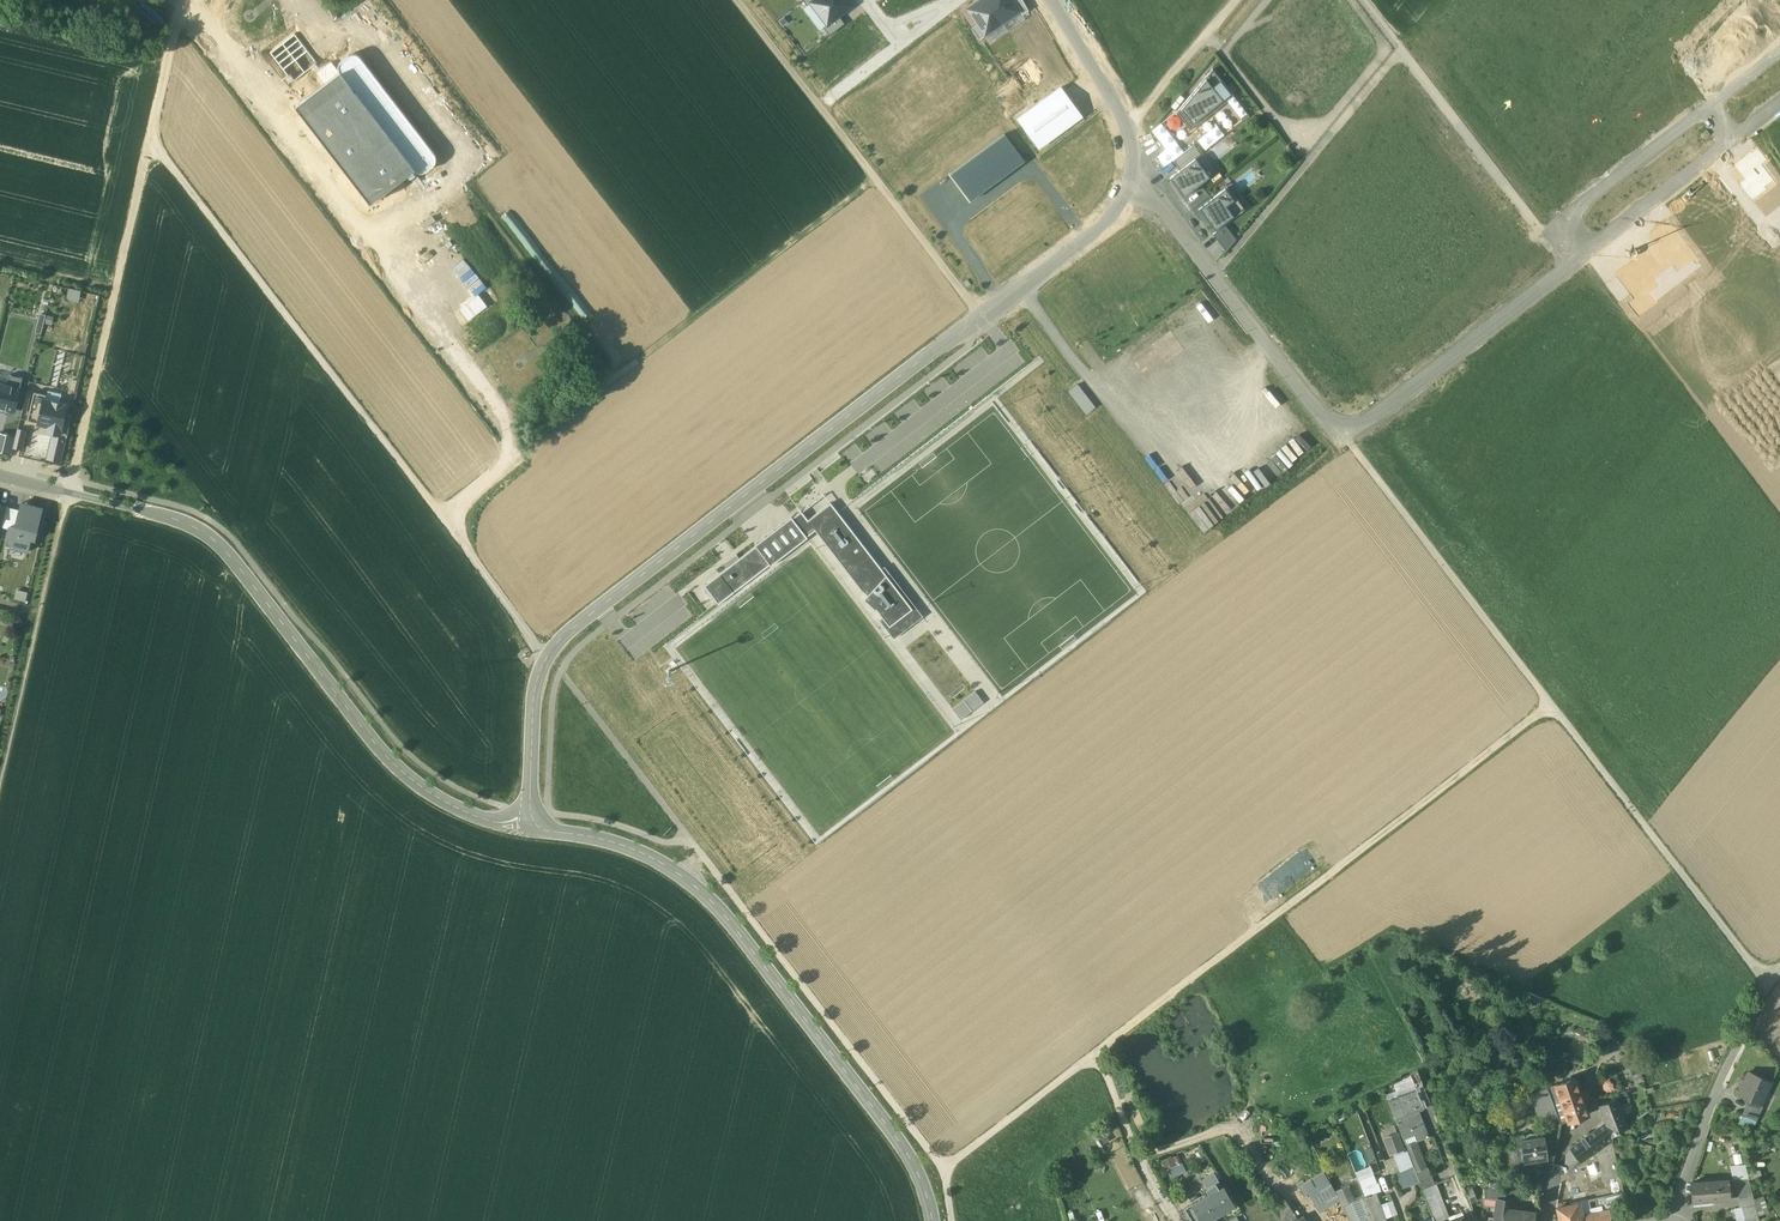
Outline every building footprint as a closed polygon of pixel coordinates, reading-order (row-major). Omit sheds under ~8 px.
[(812,2),(828,24),(839,16),(852,7),(847,0),(815,0),(812,2)] [(1003,23),(988,0),(981,0),(968,9),(986,34),(1003,23)] [(1003,23),(1021,11),(1014,0),(988,0),(1003,23)] [(1021,11),(1024,14),(1029,11),(1023,0),(1014,0),(1021,11)] [(839,16),(828,24),(824,27),(830,35),(845,24),(839,16)] [(987,36),(986,34),(978,23),(972,27),(981,40),(987,36)] [(1192,130),(1234,96),(1213,69),(1177,112),(1192,130)] [(295,106),(372,202),(413,170),(336,73),(295,106)] [(1018,119),(1040,147),(1082,116),(1061,87),(1018,119)] [(1006,134),(951,175),(971,201),(1025,161),(1006,134)] [(1181,170),(1196,160),(1202,155),(1194,145),(1174,161),(1181,170)] [(1752,152),(1735,165),(1746,180),(1758,195),(1775,182),(1761,164),(1753,153),(1752,152)] [(1185,198),(1210,179),(1196,160),(1181,170),(1170,179),(1185,198)] [(1720,177),(1708,186),(1710,189),(1711,188),(1722,202),(1733,194),(1720,177)] [(1746,180),(1741,184),(1753,200),(1758,195),(1746,180)] [(1226,225),(1236,218),(1227,206),(1235,200),(1225,187),(1195,210),(1203,220),(1206,217),(1217,232),(1226,225)] [(1717,220),(1728,211),(1722,202),(1711,188),(1710,189),(1687,207),(1702,227),(1715,217),(1717,220)] [(1619,275),(1638,299),(1657,284),(1652,278),(1674,262),(1679,268),(1693,257),(1668,224),(1653,235),(1662,246),(1640,262),(1638,260),(1619,275)] [(1236,238),(1226,225),(1217,232),(1214,235),(1226,251),(1236,238)] [(1766,258),(1779,276),(1779,247),(1766,258)] [(67,287),(65,298),(78,300),(80,289),(67,287)] [(15,411),(23,378),(10,375),(8,385),(0,383),(0,407),(15,411)] [(1077,384),(1068,391),(1086,415),(1096,408),(1077,384)] [(67,405),(44,399),(46,395),(34,392),(28,421),(50,426),(48,432),(54,434),(67,437),(72,417),(65,415),(67,405)] [(26,432),(18,430),(16,438),(14,447),(21,449),(26,432)] [(14,447),(16,438),(0,434),(0,453),(12,456),(14,447)] [(67,437),(54,434),(48,459),(61,462),(67,437)] [(863,592),(868,596),(888,576),(831,502),(809,520),(802,512),(794,518),(808,537),(816,531),(863,592)] [(43,508),(22,503),(20,510),(16,528),(10,526),(9,530),(7,538),(13,540),(11,548),(28,552),(31,540),(35,541),(43,508)] [(20,510),(7,507),(2,528),(9,530),(10,526),(16,528),(20,510)] [(755,545),(756,547),(770,566),(771,567),(809,538),(808,537),(794,518),(792,517),(755,545)] [(719,605),(770,566),(756,547),(740,559),(727,568),(704,586),(708,591),(706,593),(712,597),(719,605)] [(724,564),(727,568),(740,559),(737,554),(724,564)] [(915,608),(888,576),(868,596),(864,600),(876,611),(882,617),(890,628),(915,608)] [(25,599),(26,592),(15,590),(13,597),(25,599)] [(915,608),(890,628),(882,617),(878,620),(886,630),(893,640),(923,618),(915,608)] [(964,701),(968,706),(980,698),(975,692),(964,701)] [(984,703),(980,698),(968,706),(973,712),(984,703)] [(953,709),(957,715),(968,706),(964,701),(953,709)] [(973,712),(968,706),(957,715),(961,720),(973,712)] [(1301,879),(1338,856),(1333,847),(1296,871),(1301,879)] [(1771,1082),(1748,1072),(1738,1094),(1749,1099),(1761,1105),(1761,1104),(1771,1082)] [(1431,1104),(1420,1077),(1409,1082),(1412,1090),(1416,1089),(1423,1107),(1431,1104)] [(1575,1078),(1556,1086),(1568,1121),(1588,1114),(1575,1078)] [(1547,1087),(1528,1094),(1539,1125),(1558,1118),(1547,1087)] [(1412,1090),(1388,1099),(1403,1139),(1415,1135),(1417,1141),(1427,1137),(1417,1109),(1423,1107),(1416,1089),(1412,1090)] [(1616,1098),(1599,1105),(1606,1124),(1611,1136),(1627,1128),(1616,1098)] [(1761,1105),(1749,1099),(1742,1114),(1756,1121),(1763,1105),(1761,1104),(1761,1105)] [(1606,1124),(1597,1130),(1606,1143),(1612,1139),(1611,1136),(1606,1124)] [(1597,1129),(1571,1148),(1580,1162),(1593,1152),(1606,1143),(1597,1130),(1597,1129)] [(1384,1138),(1389,1154),(1404,1149),(1399,1133),(1384,1138)] [(1545,1136),(1521,1140),(1524,1162),(1548,1159),(1545,1136)] [(1414,1167),(1416,1173),(1428,1168),(1417,1141),(1406,1145),(1414,1167)] [(1732,1158),(1741,1156),(1739,1147),(1730,1149),(1732,1158)] [(1400,1172),(1414,1167),(1407,1150),(1393,1156),(1400,1172)] [(1162,1158),(1167,1177),(1184,1172),(1179,1154),(1162,1158)] [(1355,1172),(1359,1180),(1373,1175),(1370,1166),(1355,1172)] [(1416,1173),(1414,1167),(1400,1172),(1395,1174),(1401,1190),(1420,1182),(1416,1173)] [(1416,1173),(1423,1189),(1434,1185),(1428,1168),(1416,1173)] [(1373,1175),(1359,1180),(1362,1188),(1376,1183),(1373,1175)] [(1539,1178),(1525,1176),(1523,1185),(1532,1186),(1538,1187),(1539,1178)] [(1305,1189),(1317,1182),(1314,1177),(1302,1183),(1305,1189)] [(1328,1179),(1308,1192),(1320,1212),(1340,1200),(1328,1179)] [(1748,1179),(1728,1180),(1729,1198),(1735,1197),(1738,1196),(1752,1194),(1748,1179)] [(1728,1180),(1691,1183),(1693,1206),(1711,1204),(1710,1199),(1729,1198),(1728,1180)] [(1376,1183),(1362,1188),(1365,1196),(1371,1195),(1381,1191),(1378,1182),(1376,1183)] [(1206,1189),(1211,1198),(1194,1208),(1202,1220),(1208,1220),(1234,1205),(1225,1190),(1221,1192),(1216,1183),(1206,1189)] [(1434,1185),(1423,1189),(1429,1205),(1432,1212),(1445,1207),(1436,1184),(1434,1185)] [(1336,1190),(1343,1204),(1355,1198),(1348,1185),(1336,1190)] [(1486,1190),(1484,1204),(1496,1206),(1497,1198),(1511,1200),(1512,1194),(1486,1190)] [(1752,1194),(1738,1196),(1739,1207),(1746,1206),(1755,1205),(1754,1199),(1752,1194)] [(1371,1195),(1365,1196),(1371,1210),(1381,1210),(1378,1202),(1374,1204),(1371,1195)] [(1763,1196),(1754,1199),(1755,1205),(1758,1215),(1768,1212),(1763,1196)] [(1497,1198),(1496,1206),(1494,1220),(1508,1220),(1510,1208),(1511,1200),(1497,1198)] [(1297,1219),(1285,1200),(1271,1206),(1281,1220),(1293,1220),(1297,1219)] [(1351,1202),(1343,1206),(1350,1220),(1361,1220),(1351,1202)] [(1557,1208),(1560,1220),(1581,1220),(1581,1218),(1578,1203),(1557,1208)] [(1746,1206),(1749,1218),(1750,1220),(1757,1220),(1759,1220),(1758,1215),(1755,1205),(1746,1206)] [(1432,1212),(1434,1220),(1435,1220),(1450,1220),(1445,1207),(1432,1212)] [(1510,1208),(1508,1220),(1535,1220),(1536,1212),(1510,1208)] [(1386,1220),(1384,1218),(1381,1210),(1371,1210),(1375,1220),(1386,1220)] [(1591,1215),(1593,1220),(1612,1220),(1610,1212),(1591,1215)]
